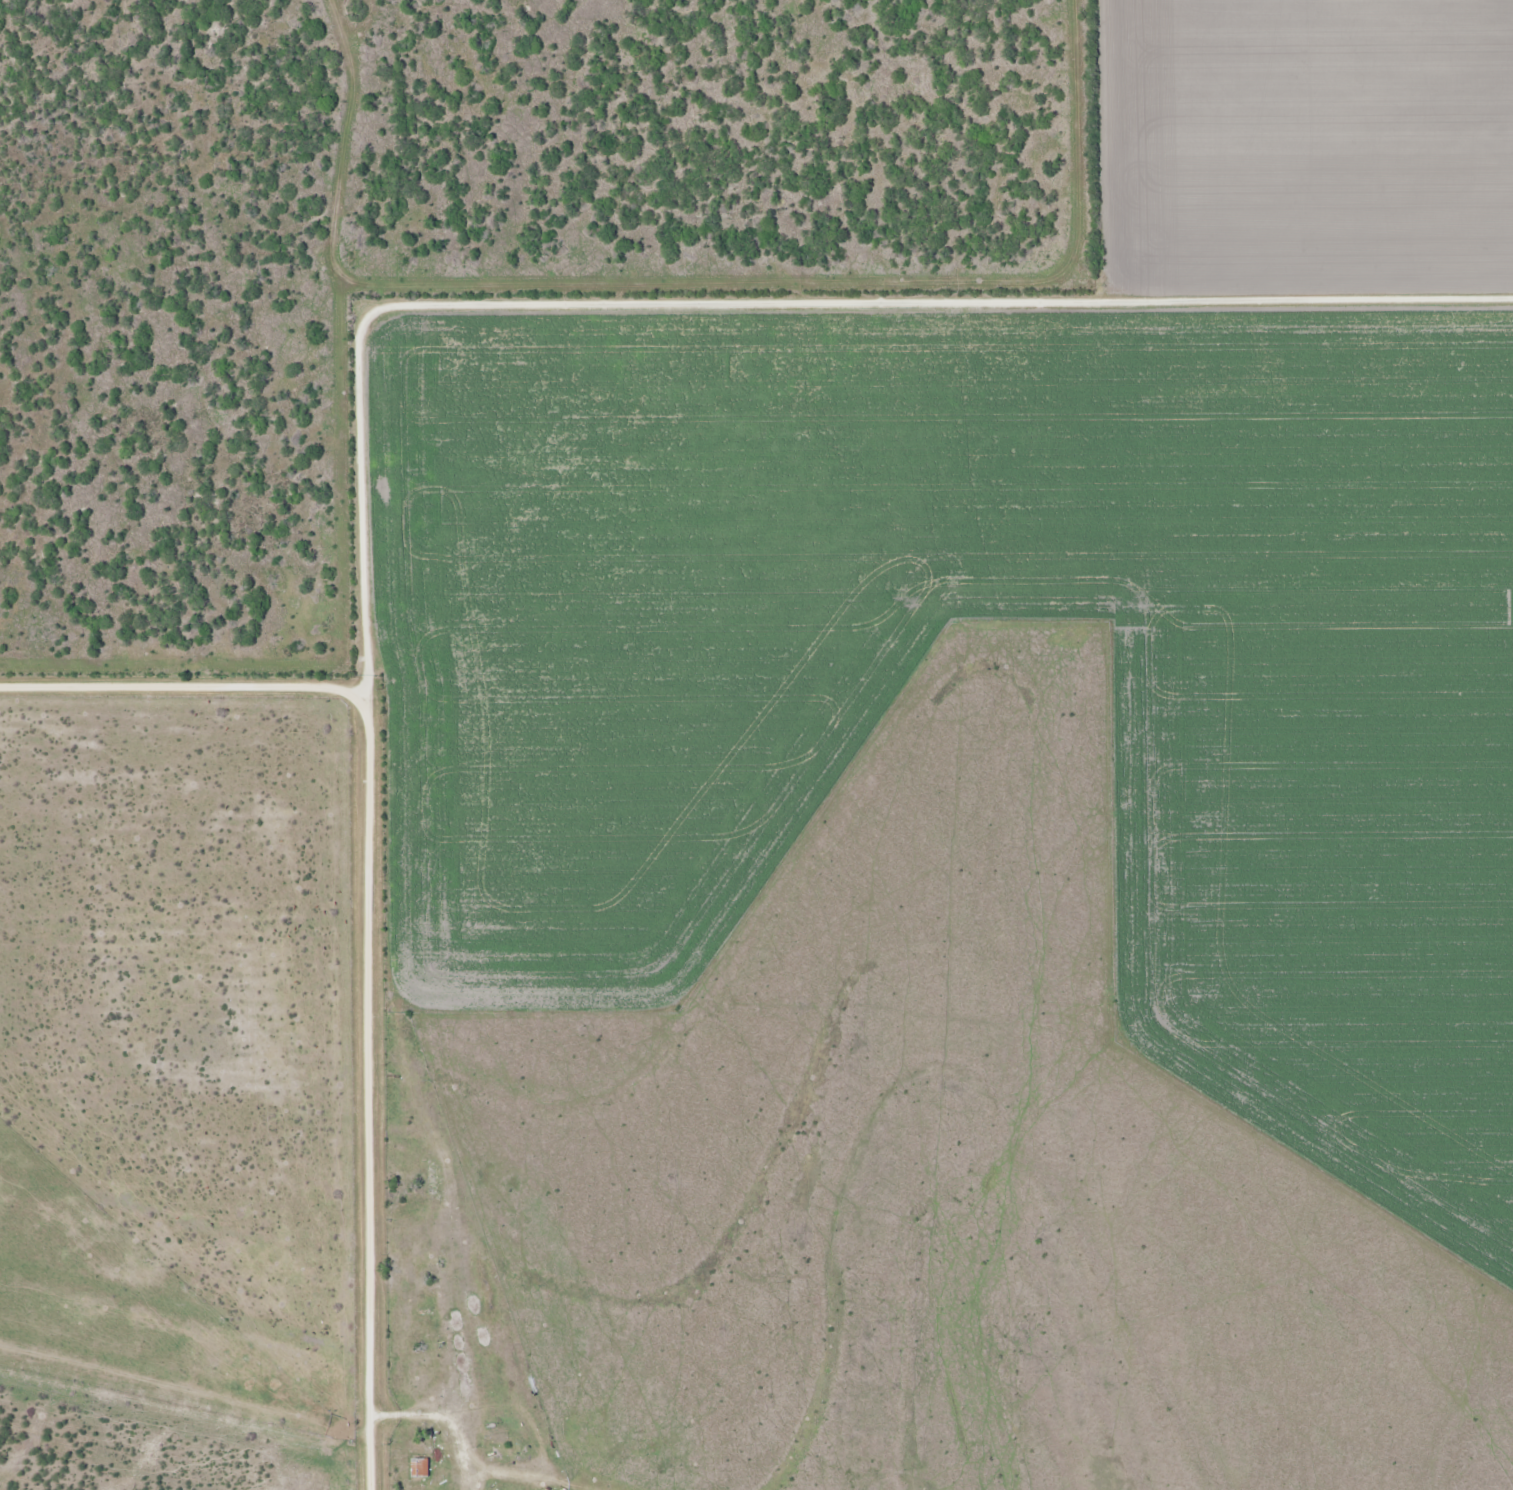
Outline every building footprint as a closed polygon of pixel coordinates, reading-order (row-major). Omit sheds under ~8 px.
[(430,1478),(430,1458),(414,1458),(414,1478),(430,1478)]
